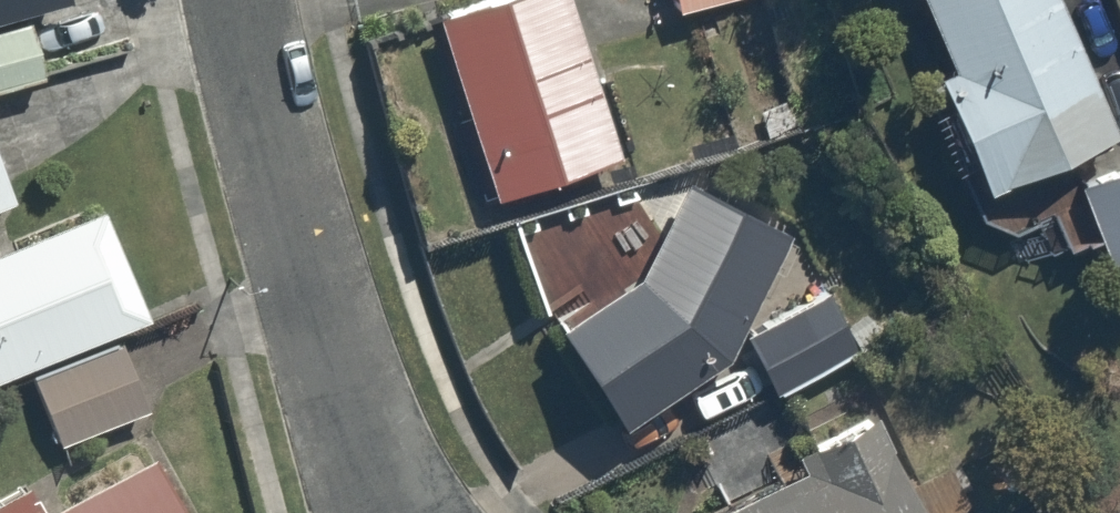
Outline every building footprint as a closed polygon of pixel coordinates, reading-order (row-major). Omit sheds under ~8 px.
[(55,76),(41,19),(80,9),(78,0),(0,0),(0,90),(55,76)] [(439,12),(494,201),(621,165),(573,0),(479,0),(439,12)] [(673,15),(741,0),(670,0),(673,15)] [(989,190),(1119,141),(1119,117),(1075,0),(917,0),(989,190)] [(20,212),(0,152),(0,219),(20,212)] [(799,222),(698,172),(637,274),(560,321),(621,419),(733,349),(799,222)] [(1083,193),(1119,262),(1119,174),(1083,193)] [(599,188),(516,230),(554,305),(637,262),(599,188)] [(131,328),(163,317),(127,210),(0,253),(0,373),(131,328)] [(840,280),(745,330),(778,392),(873,342),(840,280)] [(133,329),(29,374),(65,457),(169,413),(133,329)] [(727,512),(926,512),(871,404),(793,444),(807,472),(727,512)] [(167,454),(56,512),(198,512),(167,454)] [(0,495),(0,512),(46,512),(29,480),(0,495)]
